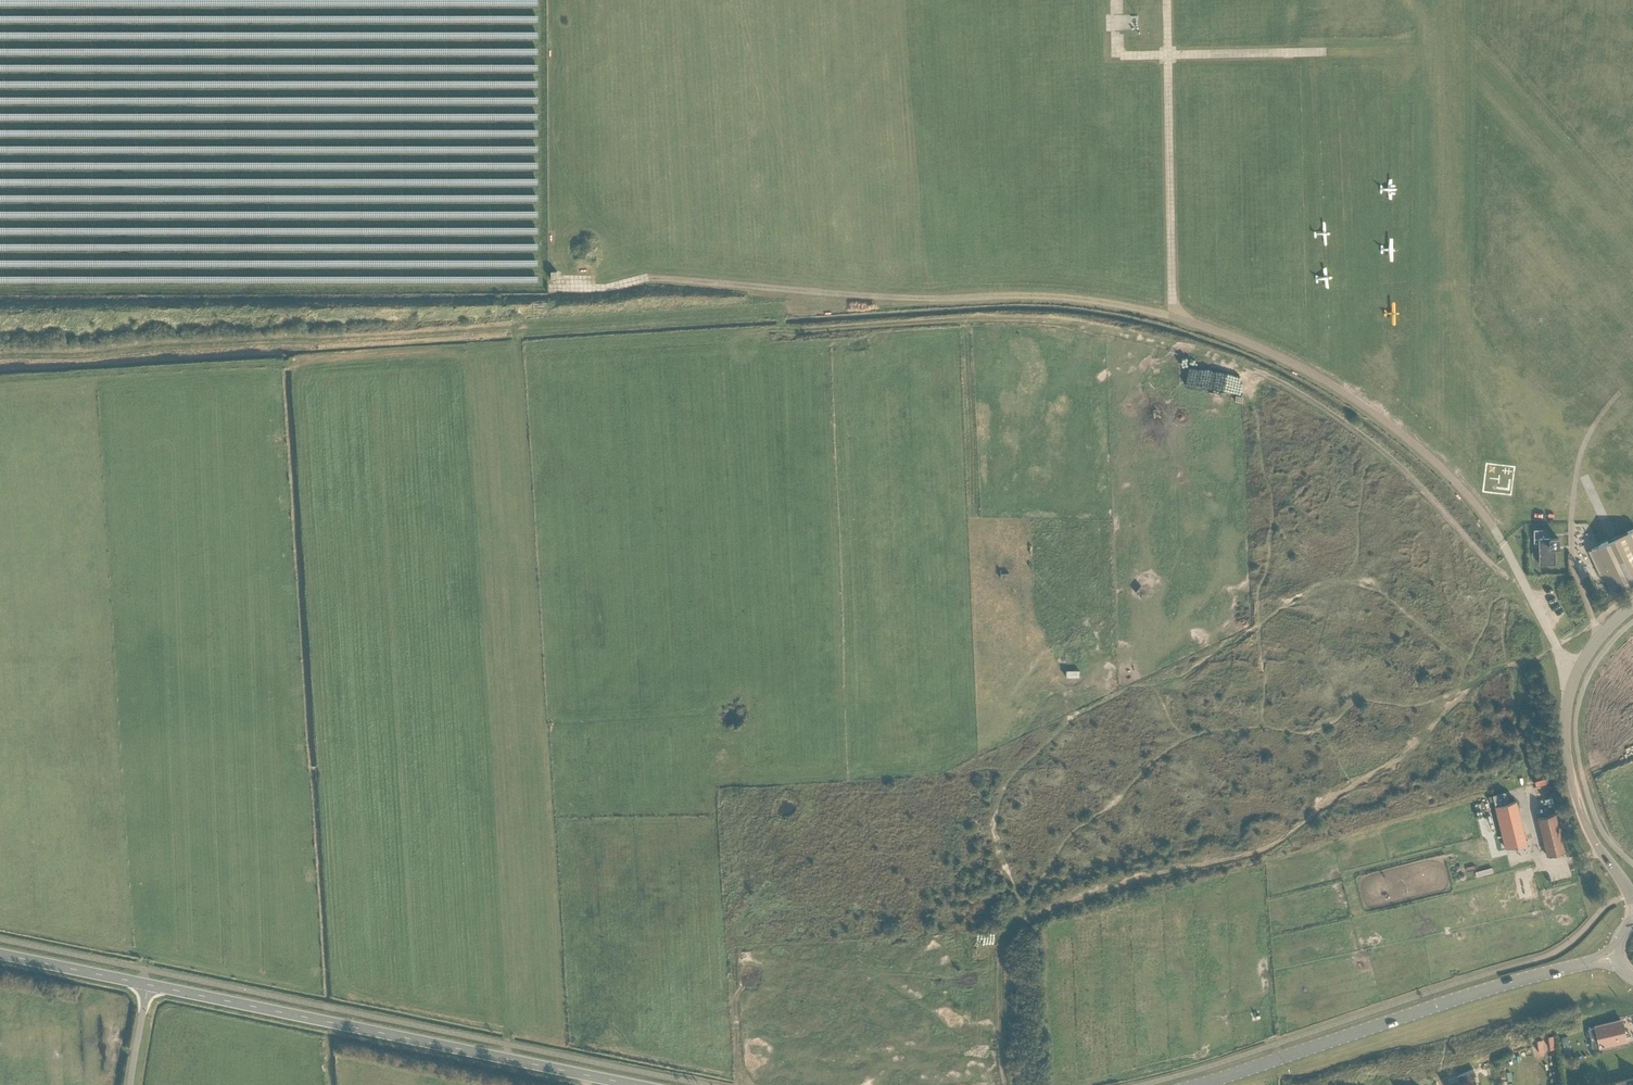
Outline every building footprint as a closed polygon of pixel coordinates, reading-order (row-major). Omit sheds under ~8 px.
[(1619,587),(1632,581),(1632,529),(1615,538),(1591,549),(1600,567),(1611,591),(1619,587)] [(1559,547),(1559,536),(1538,537),(1539,563),(1555,563),(1555,547),(1559,547)] [(1516,800),(1495,806),(1505,848),(1527,843),(1516,800)] [(1566,851),(1556,813),(1537,818),(1547,856),(1566,851)] [(1588,1027),(1562,1033),(1567,1055),(1593,1049),(1593,1047),(1600,1046),(1600,1047),(1626,1041),(1621,1019),(1595,1025),(1595,1026),(1588,1028),(1588,1027)] [(1473,1068),(1467,1071),(1469,1077),(1475,1074),(1473,1068)]
